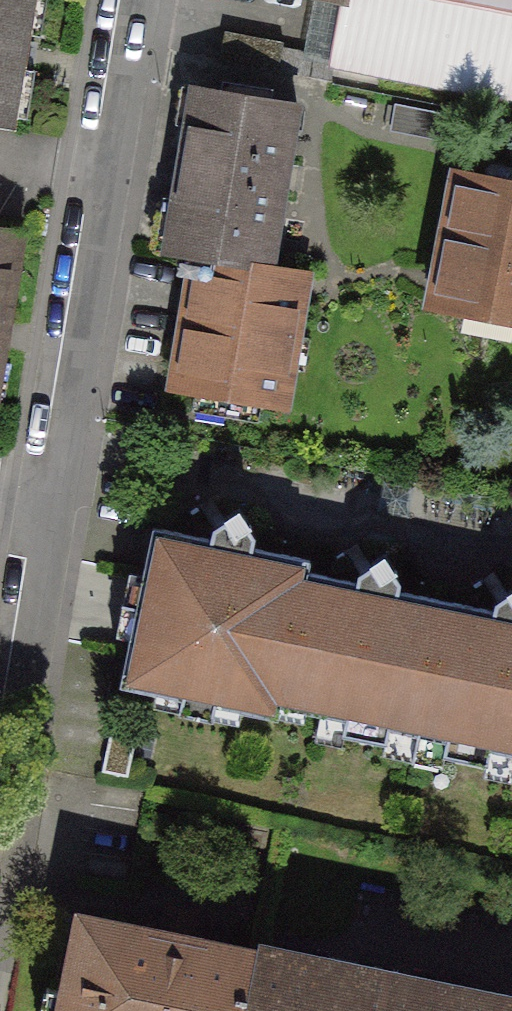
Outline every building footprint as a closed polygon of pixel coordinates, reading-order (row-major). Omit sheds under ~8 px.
[(14,127),(35,0),(0,0),(0,125),(14,127)] [(331,70),(511,103),(511,0),(344,0),(331,70)] [(196,89),(169,252),(251,265),(270,268),(296,105),(196,89)] [(447,238),(511,250),(511,189),(458,178),(447,238)] [(20,232),(0,228),(0,355),(20,232)] [(434,301),(511,317),(511,250),(447,238),(434,301)] [(196,256),(174,389),(229,398),(251,265),(215,259),(196,256)] [(251,265),(229,398),(284,407),(306,274),(270,268),(251,265)] [(154,529),(122,686),(183,698),(180,713),(213,719),(216,706),(279,718),(282,707),(308,574),(311,562),(253,550),(256,538),(240,508),(214,530),(212,540),(154,529)] [(308,574),(282,707),(347,720),(344,734),(388,743),(391,729),(416,734),(443,601),(399,592),(401,583),(385,554),(359,574),(357,584),(308,574)] [(416,734),(447,740),(443,756),(489,765),(492,749),(511,753),(511,590),(496,602),(494,611),(443,601),(416,734)] [(136,735),(112,730),(104,772),(128,777),(136,735)] [(87,922),(67,1010),(248,1010),(258,960),(194,946),(195,942),(164,935),(163,939),(87,922)] [(258,960),(248,1010),(406,1010),(413,981),(260,950),(258,960)] [(413,981),(406,1010),(511,1010),(511,1002),(413,981)]
